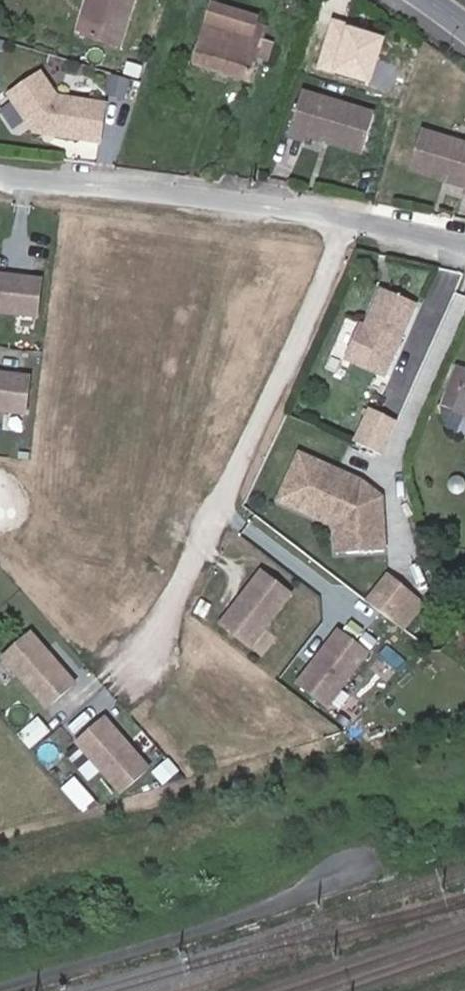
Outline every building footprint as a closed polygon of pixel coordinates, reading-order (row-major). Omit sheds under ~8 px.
[(134,0),(93,0),(92,6),(85,3),(76,32),(83,34),(82,36),(119,49),(134,0)] [(251,81),(257,60),(263,42),(266,28),(257,25),(259,18),(215,4),(197,65),(251,81)] [(263,42),(257,60),(271,64),(277,46),(263,42)] [(106,144),(113,106),(64,97),(50,72),(18,89),(42,133),(106,144)] [(359,154),(371,115),(299,94),(285,138),(302,143),(304,137),(318,141),(322,139),(326,140),(327,144),(359,154)] [(420,133),(409,172),(441,181),(444,179),(448,180),(449,184),(463,188),(462,194),(464,195),(464,147),(420,133)] [(38,297),(0,295),(0,332),(36,334),(38,297)] [(359,342),(344,377),(380,393),(411,323),(376,309),(362,340),(368,342),(366,345),(359,342)] [(456,364),(440,405),(464,415),(464,368),(456,364)] [(33,394),(0,392),(0,429),(31,431),(33,394)] [(387,455),(401,424),(374,412),(360,444),(387,455)] [(377,475),(296,465),(291,503),(358,512),(355,547),(383,550),(388,497),(384,489),(374,494),(369,482),(378,478),(377,475)] [(358,512),(291,503),(290,513),(348,520),(345,546),(355,547),(358,512)] [(408,608),(421,582),(398,566),(384,592),(408,608)] [(268,647),(305,592),(274,571),(237,626),(268,647)] [(421,616),(434,590),(421,582),(408,608),(421,616)] [(348,701),(385,646),(354,625),(317,680),(348,701)] [(97,695),(51,648),(24,674),(71,721),(97,695)] [(176,774),(129,727),(103,753),(150,800),(176,774)]
